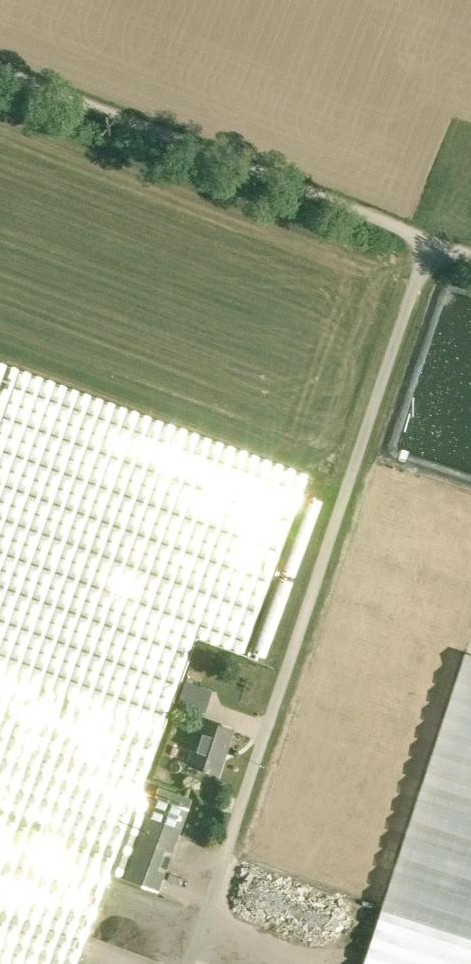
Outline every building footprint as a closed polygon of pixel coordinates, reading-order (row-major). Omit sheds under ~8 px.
[(104,877),(106,873),(155,889),(183,806),(136,786),(157,724),(155,724),(187,629),(236,645),(296,465),(0,356),(0,963),(75,963),(104,877)] [(306,509),(319,514),(327,493),(314,488),(306,509)] [(283,568),(255,647),(270,653),(299,573),(283,568)] [(363,963),(470,963),(470,655),(464,652),(363,963)] [(206,711),(213,689),(187,680),(180,702),(206,711)] [(218,774),(233,730),(202,720),(188,764),(218,774)]
